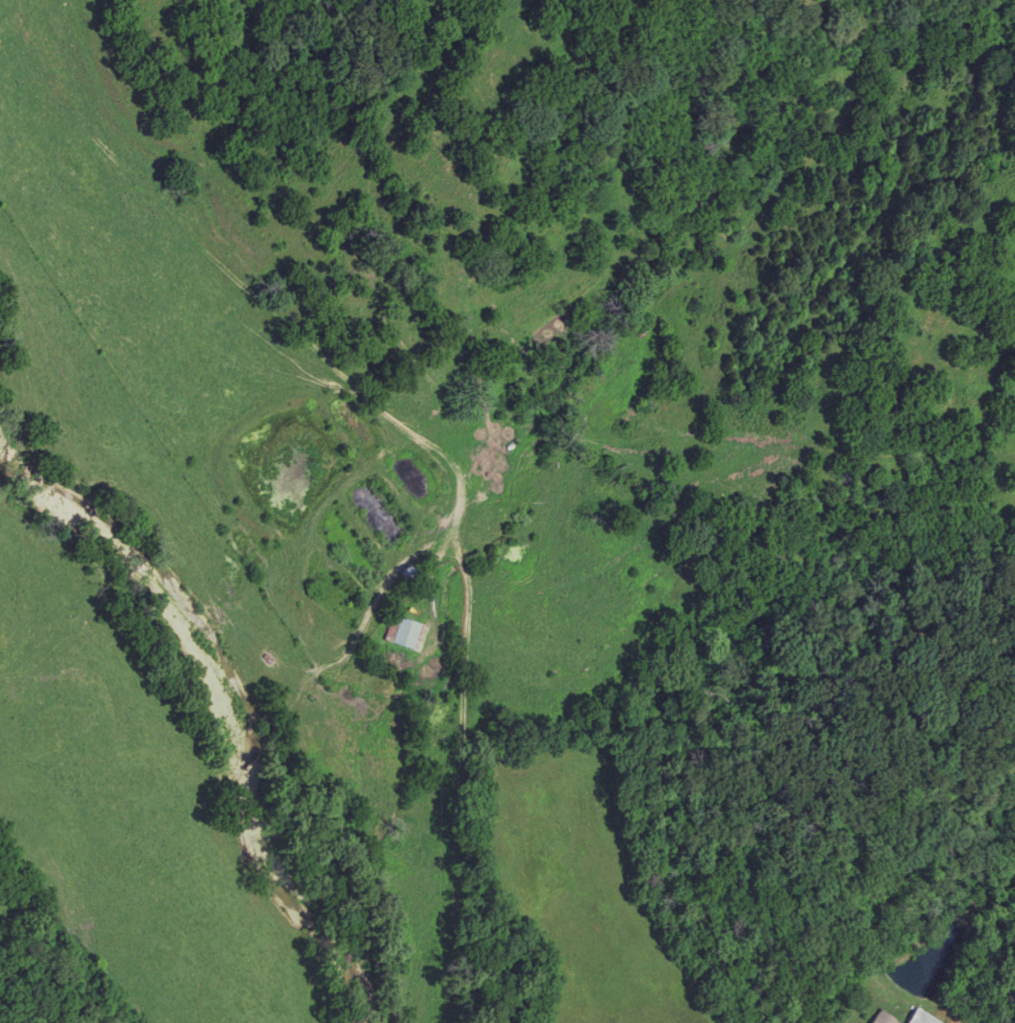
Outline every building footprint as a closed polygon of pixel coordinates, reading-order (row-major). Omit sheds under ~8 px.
[(417,651),(425,625),(388,614),(380,640),(417,651)] [(914,1005),(905,1022),(945,1022),(946,1021),(914,1005)] [(897,1019),(877,1008),(869,1022),(895,1022),(897,1019)]
